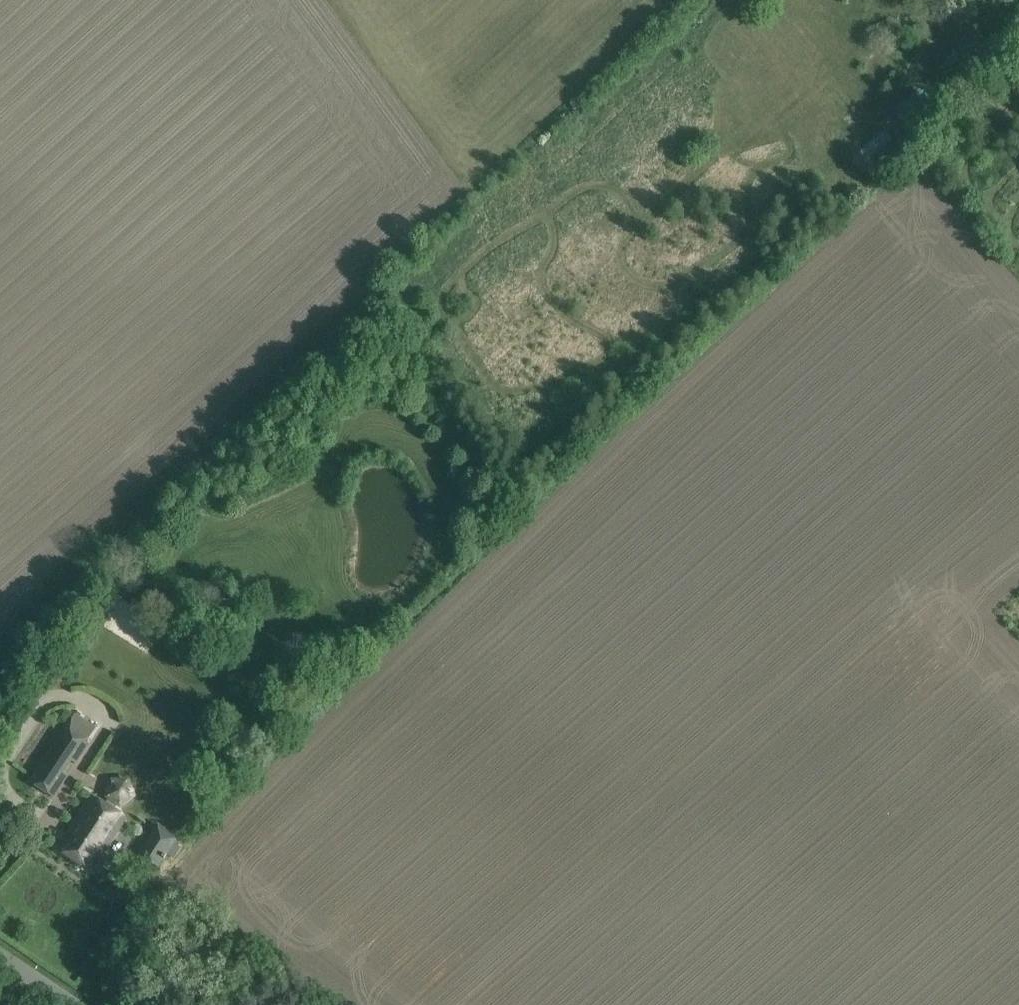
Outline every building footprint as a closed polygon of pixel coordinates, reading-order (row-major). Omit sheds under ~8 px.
[(919,90),(896,108),(903,117),(926,99),(919,90)] [(899,149),(894,143),(886,131),(869,143),(879,157),(882,161),(899,149)] [(97,727),(76,713),(73,717),(71,716),(29,781),(55,798),(69,776),(64,773),(72,761),(76,764),(90,743),(87,741),(97,727)] [(93,795),(57,848),(92,871),(127,818),(114,809),(117,804),(120,806),(133,795),(127,780),(111,781),(107,797),(109,798),(105,804),(93,795)]
